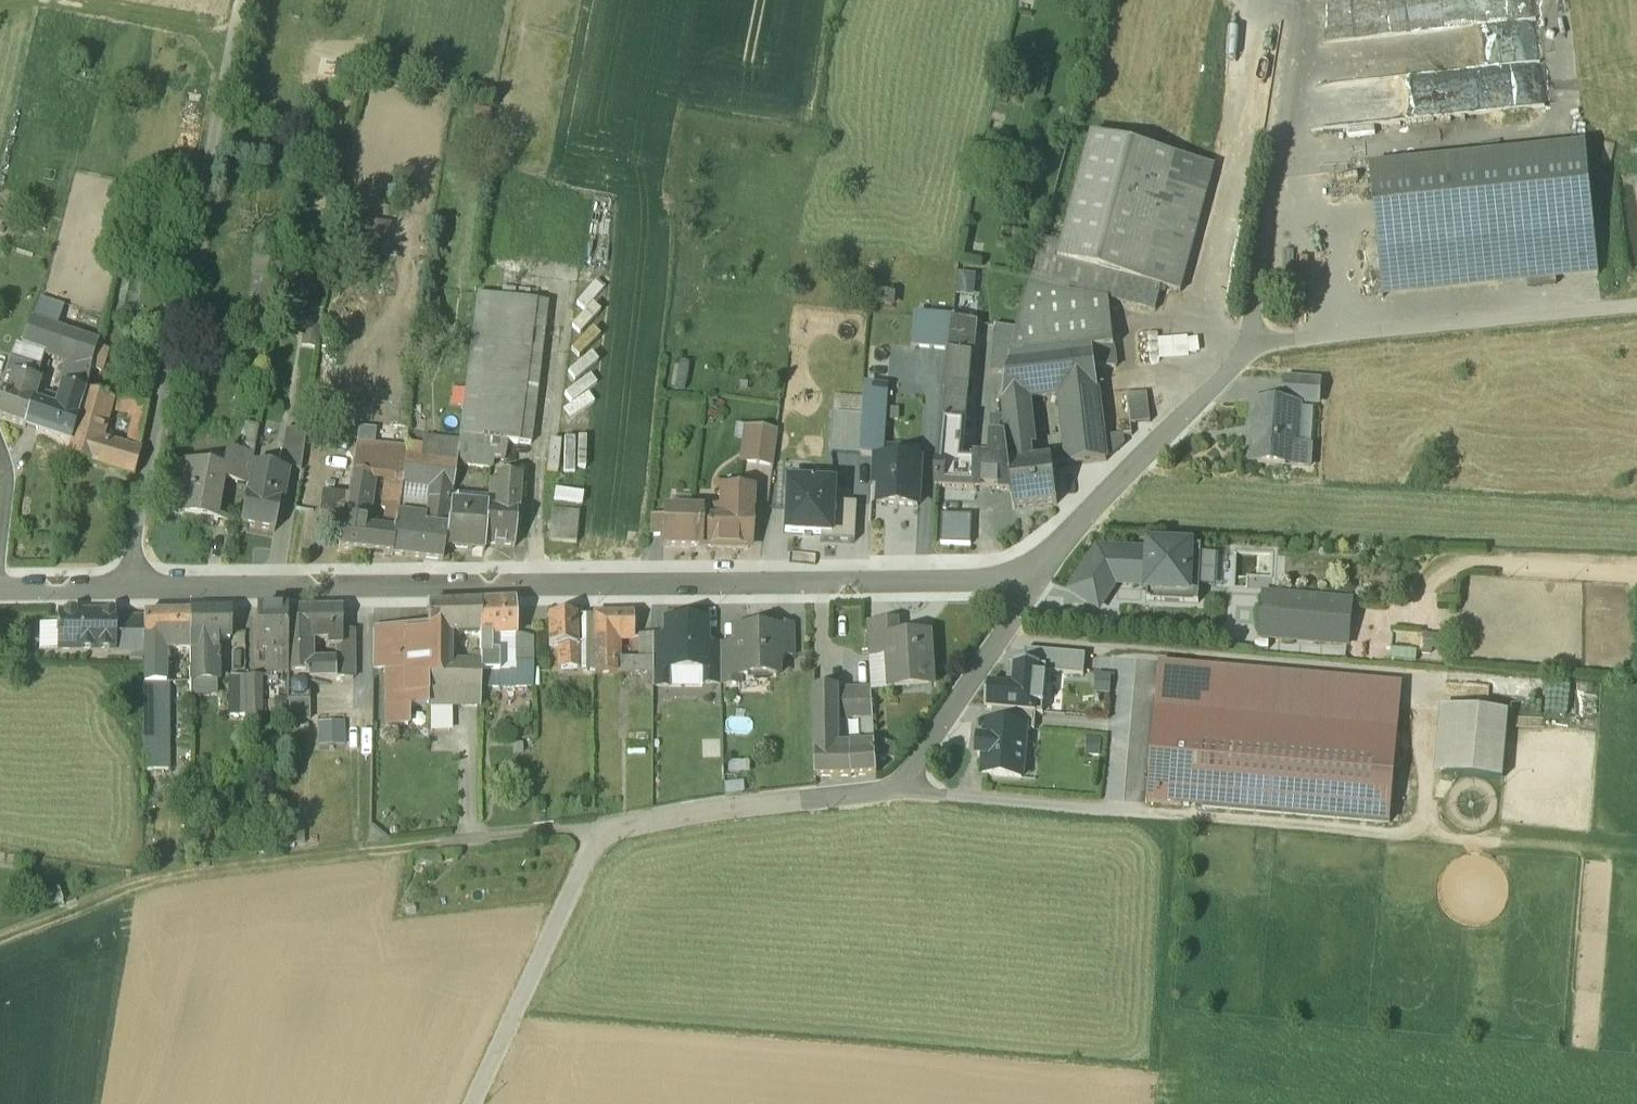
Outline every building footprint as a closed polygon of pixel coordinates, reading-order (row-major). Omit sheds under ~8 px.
[(1396,29),(1543,19),(1542,0),(1394,0),(1396,29)] [(1344,125),(1546,108),(1542,64),(1340,82),(1344,125)] [(1213,167),(1091,135),(1057,261),(1161,289),(1180,294),(1213,167)] [(1585,147),(1369,169),(1383,299),(1599,276),(1585,147)] [(343,254),(382,261),(387,228),(348,222),(343,254)] [(1161,289),(1057,261),(1050,289),(1063,293),(1064,293),(1068,293),(1069,288),(1108,299),(1109,300),(1155,312),(1161,289)] [(957,290),(974,290),(975,274),(958,273),(957,290)] [(1023,310),(1012,359),(1094,350),(1114,348),(1109,300),(1068,293),(1063,293),(1050,289),(1030,282),(1023,310)] [(547,305),(476,296),(466,386),(463,409),(459,440),(456,466),(491,469),(491,470),(507,471),(508,458),(519,459),(529,460),(547,305)] [(1002,308),(999,325),(996,359),(1012,359),(1023,310),(1002,308)] [(949,351),(952,321),(918,317),(915,348),(949,351)] [(320,322),(308,320),(306,328),(319,330),(320,322)] [(999,325),(952,321),(949,351),(944,395),(946,395),(968,397),(992,399),(994,375),(996,359),(999,325)] [(98,344),(31,322),(22,350),(45,357),(89,371),(97,348),(98,344)] [(306,328),(305,328),(304,341),(317,343),(319,330),(306,328)] [(45,357),(22,350),(15,348),(8,372),(17,374),(38,381),(45,357)] [(108,351),(97,348),(89,371),(102,374),(108,351)] [(1117,369),(1114,348),(1094,350),(1096,371),(1117,369)] [(1094,350),(1012,359),(1008,376),(1002,403),(1025,401),(1063,397),(1099,392),(1096,371),(1094,350)] [(1012,359),(996,359),(994,375),(1008,376),(1012,359)] [(37,431),(44,409),(30,404),(38,381),(17,374),(10,397),(3,394),(0,404),(0,419),(37,431)] [(1319,382),(1287,380),(1285,402),(1317,404),(1319,382)] [(444,383),(442,407),(463,409),(466,386),(444,383)] [(866,388),(864,417),(861,455),(873,455),(873,454),(884,454),(887,388),(866,388)] [(37,431),(70,443),(85,395),(64,389),(56,413),(44,409),(37,431)] [(1099,392),(1063,397),(1071,467),(1107,462),(1106,458),(1104,437),(1099,392)] [(968,397),(946,395),(943,422),(941,445),(939,463),(961,465),(968,397)] [(1148,395),(1128,397),(1131,425),(1151,424),(1148,395)] [(106,416),(110,402),(87,396),(73,443),(69,457),(104,468),(110,448),(98,444),(106,416)] [(1052,462),(1033,464),(1030,448),(1032,447),(1025,401),(1002,403),(1005,425),(1010,467),(1010,468),(1013,491),(1015,511),(1058,505),(1052,462)] [(147,413),(110,402),(106,416),(130,422),(124,452),(137,456),(140,442),(134,440),(137,425),(144,426),(147,413)] [(1300,408),(1253,405),(1248,463),(1308,467),(1310,449),(1297,448),(1300,408)] [(436,406),(433,438),(459,440),(463,409),(442,407),(436,406)] [(861,455),(864,417),(833,415),(830,453),(861,455)] [(140,442),(144,426),(137,425),(134,440),(140,442)] [(1000,430),(995,430),(1000,467),(1010,467),(1005,425),(999,426),(1000,430)] [(776,433),(746,428),(742,461),(772,466),(776,433)] [(257,430),(253,450),(271,453),(274,433),(257,430)] [(305,435),(286,432),(280,471),(300,474),(305,435)] [(1124,436),(1104,437),(1106,458),(1112,457),(1125,445),(1124,436)] [(406,437),(406,446),(406,459),(456,466),(459,440),(433,438),(406,437)] [(355,441),(351,474),(372,476),(388,479),(403,481),(406,459),(406,446),(355,441)] [(228,445),(226,452),(243,456),(252,457),(253,450),(228,445)] [(124,452),(110,448),(104,468),(118,472),(124,452)] [(252,457),(250,471),(272,475),(276,454),(271,453),(253,450),(252,457)] [(133,476),(137,456),(124,452),(118,472),(133,476)] [(221,482),(224,482),(238,485),(243,456),(226,452),(225,460),(221,482)] [(884,454),(873,454),(873,455),(872,486),(880,486),(879,506),(919,507),(921,461),(884,460),(884,454)] [(243,456),(238,485),(247,487),(250,471),(252,457),(243,456)] [(207,468),(178,463),(169,514),(216,522),(224,482),(221,482),(225,460),(209,457),(207,468)] [(519,459),(508,458),(507,471),(491,470),(490,479),(518,480),(519,459)] [(456,466),(406,459),(403,481),(403,485),(411,486),(431,488),(451,489),(456,466)] [(961,465),(937,463),(936,487),(992,490),(993,466),(961,465)] [(1000,467),(993,466),(992,490),(1013,491),(1010,468),(1010,467),(1000,467)] [(272,475),(250,471),(247,487),(246,497),(281,503),(286,478),(273,475),(272,475)] [(372,476),(351,474),(351,489),(350,491),(370,494),(372,476)] [(822,535),(833,535),(834,504),(835,485),(814,484),(815,480),(784,478),(783,510),(786,510),(785,533),(822,535)] [(403,481),(388,479),(387,499),(389,499),(388,512),(393,512),(393,516),(397,517),(402,491),(403,485),(403,481)] [(518,480),(490,479),(488,509),(485,545),(515,547),(519,481),(518,480)] [(351,489),(332,486),(327,517),(346,520),(350,491),(351,489)] [(451,489),(431,488),(429,502),(449,503),(451,489)] [(750,491),(725,490),(724,511),(716,511),(715,526),(699,526),(700,516),(694,511),(667,510),(667,523),(665,523),(664,545),(749,548),(750,491)] [(370,494),(350,491),(346,520),(344,529),(342,529),(340,550),(384,555),(386,534),(364,532),(370,494)] [(281,503),(246,497),(240,527),(276,534),(281,503)] [(429,502),(424,537),(395,533),(391,555),(442,561),(445,539),(444,538),(449,503),(429,502)] [(822,541),(855,542),(857,505),(834,504),(833,535),(822,535),(822,541)] [(488,509),(451,507),(450,527),(448,527),(447,549),(485,551),(485,545),(488,509)] [(579,513),(553,510),(550,541),(576,543),(579,513)] [(393,516),(388,516),(386,534),(384,555),(391,555),(395,533),(397,517),(393,516)] [(1191,548),(1149,545),(1149,553),(1147,585),(1147,591),(1188,593),(1191,548)] [(1188,593),(1147,591),(1147,602),(1199,604),(1201,548),(1191,548),(1188,593)] [(1098,550),(1072,591),(1099,609),(1115,584),(1098,550)] [(1149,553),(1098,550),(1115,584),(1147,585),(1149,553)] [(1351,603),(1264,595),(1260,639),(1347,646),(1351,603)] [(514,603),(480,605),(480,639),(516,638),(514,603)] [(480,605),(428,607),(428,620),(427,620),(427,624),(428,624),(428,629),(429,629),(429,667),(447,667),(447,634),(480,634),(480,605)] [(287,635),(286,613),(258,613),(258,650),(267,650),(267,678),(287,678),(287,635)] [(341,613),(286,613),(287,635),(288,635),(288,675),(310,674),(310,664),(311,634),(340,634),(341,613)] [(230,614),(191,615),(191,669),(211,669),(212,646),(218,646),(218,639),(229,639),(230,614)] [(118,616),(59,615),(59,631),(58,631),(58,634),(59,634),(59,651),(115,651),(116,620),(117,621),(118,616)] [(189,615),(143,617),(143,621),(143,637),(145,637),(145,672),(164,672),(164,637),(190,636),(189,615)] [(576,616),(549,617),(550,648),(577,648),(576,616)] [(594,616),(576,616),(577,648),(577,669),(594,669),(594,616)] [(633,640),(632,616),(594,616),(594,669),(594,674),(617,674),(617,659),(618,659),(618,640),(633,640)] [(117,621),(116,620),(115,651),(143,652),(143,637),(143,621),(117,621)] [(706,622),(665,622),(665,636),(665,670),(668,670),(702,670),(705,670),(705,645),(706,622)] [(57,650),(57,623),(40,623),(40,650),(57,650)] [(888,624),(867,626),(869,656),(890,655),(888,624)] [(929,636),(899,638),(898,624),(888,624),(890,655),(892,685),(932,683),(929,636)] [(776,631),(737,632),(737,644),(738,677),(740,677),(767,676),(770,679),(776,678),(782,673),(782,666),(778,662),(778,657),(793,656),(792,626),(776,626),(776,631)] [(428,629),(373,629),(373,668),(386,668),(387,726),(408,726),(408,707),(428,707),(428,693),(428,667),(429,667),(429,629),(428,629)] [(310,664),(310,674),(310,679),(335,680),(335,673),(352,674),(353,634),(340,634),(340,665),(310,664)] [(652,659),(652,636),(640,636),(640,659),(652,659)] [(665,636),(652,636),(652,659),(652,673),(652,686),(668,687),(668,670),(665,670),(665,636)] [(534,638),(516,638),(517,660),(534,660),(534,638)] [(737,644),(720,645),(721,684),(740,684),(740,677),(738,677),(737,644)] [(720,645),(705,645),(705,670),(702,670),(702,684),(721,684),(720,645)] [(474,651),(471,651),(471,667),(480,667),(480,646),(474,646),(474,651)] [(577,669),(577,648),(550,648),(550,669),(577,669)] [(1025,652),(1024,667),(1047,669),(1047,674),(1084,677),(1086,657),(1025,652)] [(617,674),(652,673),(652,659),(640,659),(618,659),(617,659),(617,674)] [(534,688),(534,660),(517,660),(517,673),(517,688),(534,688)] [(1400,684),(1157,663),(1145,801),(1388,822),(1400,684)] [(987,685),(985,710),(993,711),(1036,715),(1043,715),(1047,674),(1047,669),(1024,667),(1009,665),(1007,687),(987,685)] [(429,667),(428,667),(428,693),(480,692),(480,688),(480,673),(480,667),(471,667),(447,667),(429,667)] [(164,672),(145,672),(145,693),(143,693),(142,773),(168,772),(169,687),(165,685),(164,674),(164,672)] [(517,673),(480,673),(480,688),(517,688),(517,673)] [(228,716),(245,717),(245,677),(227,678),(228,716)] [(263,677),(245,677),(245,679),(245,702),(245,717),(263,717),(263,677)] [(190,681),(191,696),(211,695),(211,681),(190,681)] [(871,689),(837,691),(837,718),(837,721),(862,719),(873,719),(871,689)] [(837,691),(815,693),(815,716),(817,716),(837,718),(837,691)] [(480,707),(480,692),(428,693),(428,707),(480,707)] [(630,729),(652,728),(651,694),(629,695),(630,729)] [(288,703),(287,722),(307,721),(307,704),(288,703)] [(1503,781),(1508,715),(1440,710),(1435,776),(1503,781)] [(1036,715),(993,711),(991,725),(1026,728),(1026,731),(1034,732),(1036,715)] [(866,746),(837,748),(837,721),(837,718),(817,716),(816,779),(877,775),(875,745),(866,746)] [(874,734),(873,719),(862,719),(863,735),(865,735),(874,734)] [(345,743),(344,720),(316,721),(317,744),(345,743)] [(991,725),(987,724),(986,741),(979,740),(978,757),(984,758),(983,776),(1021,779),(1026,731),(1026,728),(991,725)] [(874,734),(865,735),(866,746),(875,745),(874,734)] [(303,818),(288,818),(289,849),(304,848),(303,818)] [(58,890),(44,896),(48,908),(63,902),(58,890)]
